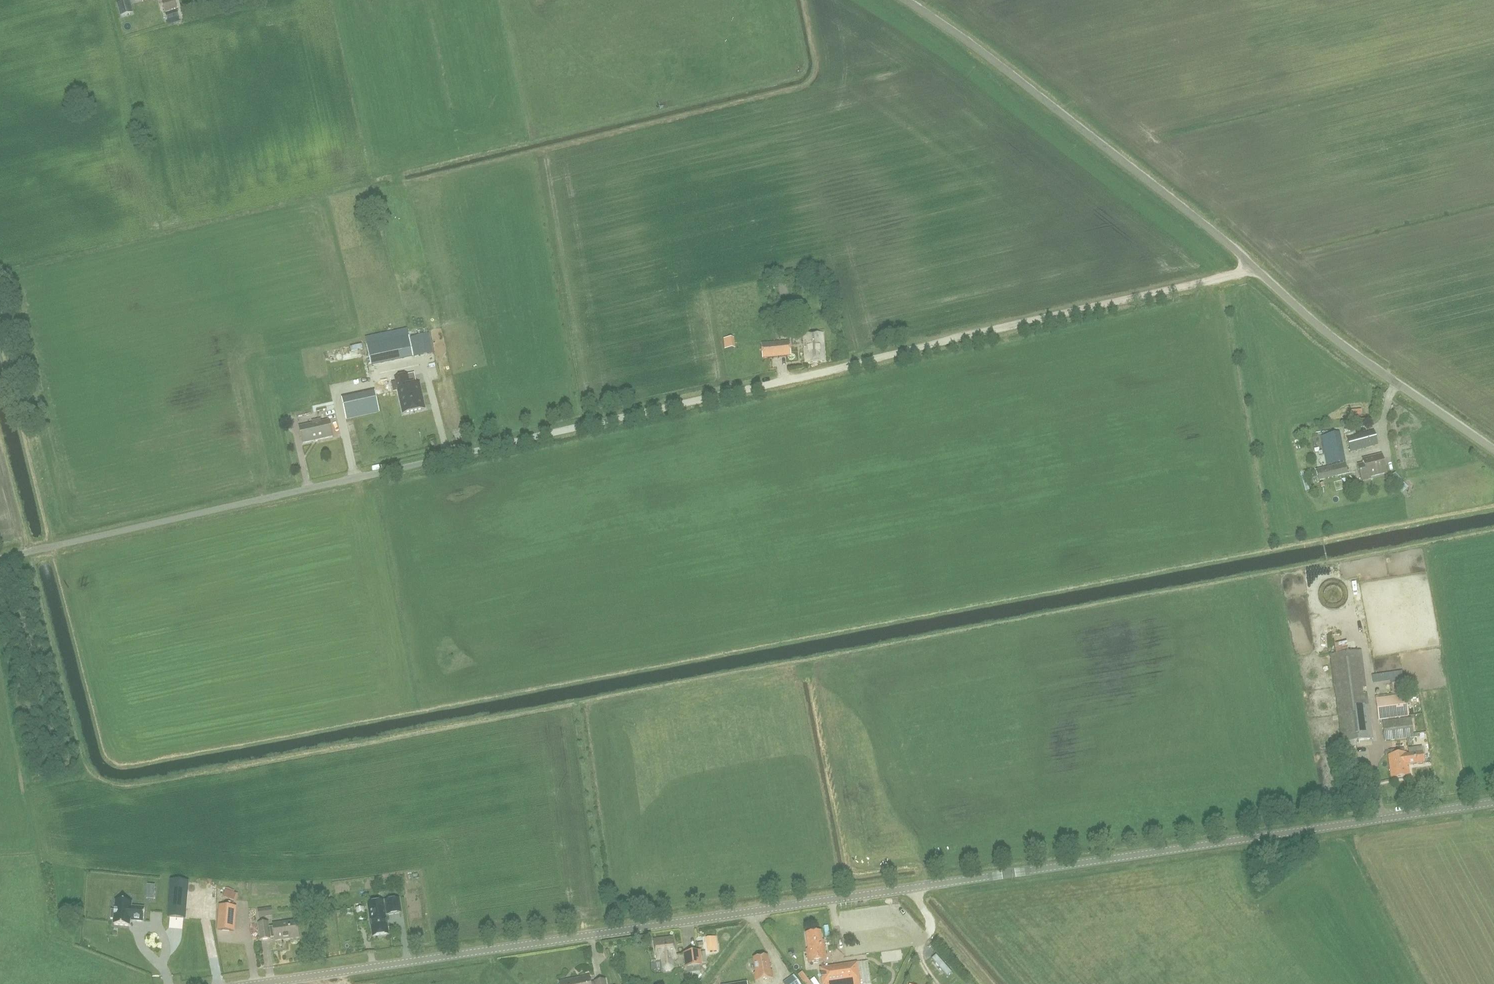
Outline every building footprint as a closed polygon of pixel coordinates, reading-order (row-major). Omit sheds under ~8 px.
[(176,8),(174,0),(169,0),(162,2),(165,12),(176,8)] [(128,1),(119,4),(122,15),(131,13),(128,1)] [(179,17),(168,20),(170,25),(181,22),(179,17)] [(805,363),(824,361),(823,345),(823,334),(803,335),(805,363)] [(429,335),(415,338),(418,355),(432,352),(429,335)] [(371,365),(404,358),(400,340),(367,347),(371,365)] [(762,359),(790,356),(789,341),(761,344),(762,359)] [(424,409),(419,384),(410,386),(408,376),(404,377),(396,379),(403,413),(424,409)] [(342,401),(346,419),(379,412),(375,393),(342,401)] [(299,427),(303,443),(332,437),(329,420),(321,422),(320,419),(312,421),(313,424),(299,427)] [(1351,452),(1377,445),(1373,432),(1347,438),(1351,452)] [(1339,434),(1334,435),(1321,437),(1322,445),(1327,445),(1331,465),(1345,462),(1339,434)] [(1381,454),(1362,459),(1363,463),(1357,465),(1361,480),(1370,478),(1370,476),(1385,473),(1381,454)] [(1326,464),(1324,457),(1317,459),(1319,466),(1326,464)] [(1326,468),(1325,468),(1316,470),(1319,481),(1340,475),(1337,465),(1326,468)] [(1396,472),(1392,476),(1400,483),(1404,479),(1396,472)] [(1405,482),(1399,487),(1404,492),(1409,487),(1405,482)] [(372,494),(374,504),(381,502),(379,492),(372,494)] [(1346,637),(1336,641),(1339,647),(1348,643),(1346,637)] [(1355,741),(1373,739),(1361,651),(1330,655),(1343,750),(1356,748),(1355,741)] [(1376,675),(1378,685),(1385,683),(1383,674),(1376,675)] [(1405,692),(1404,682),(1391,684),(1392,694),(1405,692)] [(1378,720),(1409,716),(1406,694),(1375,699),(1378,720)] [(1385,741),(1414,737),(1411,718),(1382,721),(1385,741)] [(1424,763),(1423,753),(1407,755),(1406,753),(1388,756),(1391,778),(1409,775),(1408,765),(1424,763)] [(169,909),(186,911),(189,883),(171,881),(169,909)] [(237,899),(237,892),(226,892),(226,900),(237,899)] [(373,936),(388,934),(385,913),(388,913),(388,916),(399,914),(397,898),(387,900),(387,901),(382,902),(381,900),(368,902),(373,936)] [(111,911),(111,918),(115,919),(115,924),(128,926),(129,918),(133,918),(133,920),(143,921),(144,909),(130,908),(130,903),(117,902),(116,911),(111,911)] [(236,906),(220,905),(218,930),(234,931),(236,906)] [(365,918),(364,912),(364,907),(357,908),(358,919),(365,918)] [(272,916),(271,908),(258,910),(259,918),(272,916)] [(275,940),(299,938),(297,922),(273,925),(273,928),(268,929),(268,922),(258,924),(260,940),(270,938),(269,937),(274,937),(275,940)] [(808,962),(826,960),(824,940),(822,941),(820,931),(806,933),(808,949),(806,950),(808,962)] [(674,968),(673,958),(676,957),(673,937),(654,940),(656,960),(660,959),(661,970),(665,972),(671,972),(674,968)] [(708,938),(710,952),(718,951),(716,937),(708,938)] [(702,972),(701,965),(702,965),(700,951),(684,953),(686,967),(687,973),(691,973),(691,976),(699,975),(699,972),(702,972)] [(755,981),(773,978),(772,970),(770,970),(768,955),(753,958),(756,973),(754,973),(755,981)] [(822,983),(827,983),(859,980),(856,964),(820,969),(822,983)] [(807,983),(813,983),(804,971),(800,974),(807,983)] [(794,975),(783,983),(784,983),(800,983),(794,975)]
